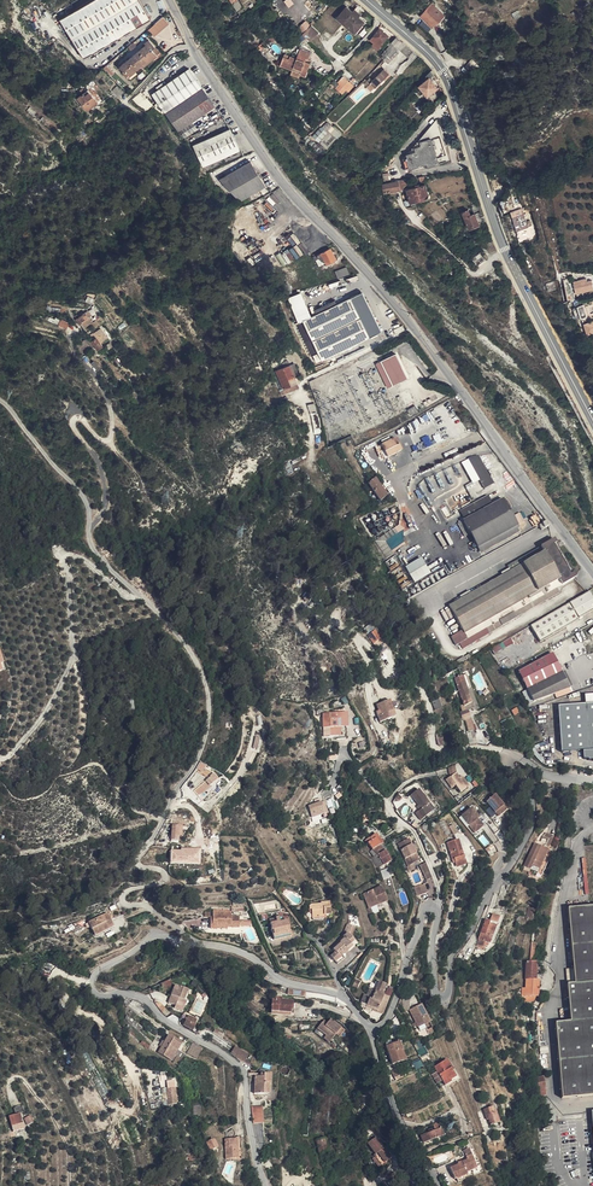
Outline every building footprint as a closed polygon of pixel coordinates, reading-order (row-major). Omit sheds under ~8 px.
[(32,22),(50,38),(54,40),(64,50),(93,72),(118,52),(162,14),(155,0),(69,0),(32,22)] [(439,21),(444,16),(432,5),(421,16),(433,26),(437,22),(438,20),(439,21)] [(337,18),(343,23),(349,29),(355,34),(365,22),(359,17),(353,12),(347,7),(337,18)] [(446,17),(444,16),(439,21),(438,20),(437,22),(439,24),(446,17)] [(169,24),(163,17),(148,30),(154,37),(169,24)] [(299,26),(303,31),(311,24),(307,20),(299,26)] [(382,44),(391,33),(383,25),(374,37),(382,44)] [(319,32),(311,26),(303,35),(309,41),(310,42),(319,32)] [(305,46),(309,41),(303,35),(298,39),(305,46)] [(382,44),(374,37),(371,40),(380,46),(382,44)] [(396,47),(401,41),(396,37),(391,43),(392,43),(396,47)] [(152,50),(155,47),(149,40),(145,44),(146,45),(122,65),(120,67),(124,71),(125,73),(126,71),(130,75),(132,73),(142,64),(144,66),(157,55),(152,50)] [(410,55),(413,52),(401,41),(396,47),(390,53),(385,58),(390,63),(400,51),(409,59),(410,55)] [(136,46),(133,42),(128,47),(131,50),(136,46)] [(293,70),(292,71),(301,74),(306,76),(310,64),(305,62),(301,60),(302,57),(307,58),(309,59),(311,54),(300,50),(297,59),(290,56),(289,59),(284,57),(281,65),(293,70)] [(471,60),(468,64),(473,68),(475,71),(479,67),(471,60)] [(165,113),(202,87),(189,69),(170,82),(168,84),(152,95),(165,113)] [(371,83),(375,88),(389,74),(384,69),(370,83),(371,83)] [(430,78),(434,75),(431,71),(426,76),(429,79),(420,86),(428,96),(438,88),(430,78)] [(340,74),(331,83),(335,87),(343,77),(340,74)] [(343,77),(335,87),(342,93),(346,89),(348,91),(353,85),(343,77)] [(371,92),(375,88),(371,83),(367,87),(371,92)] [(123,93),(117,87),(112,92),(119,97),(123,93)] [(215,106),(202,87),(165,113),(178,132),(215,106)] [(97,102),(89,92),(85,96),(84,94),(82,92),(80,94),(81,96),(78,99),(88,111),(97,102)] [(146,99),(142,94),(134,101),(141,108),(148,114),(154,107),(146,99)] [(426,99),(432,107),(435,104),(429,96),(426,99)] [(36,113),(30,108),(27,111),(33,117),(36,113)] [(436,119),(403,159),(407,170),(427,163),(428,166),(450,160),(436,119)] [(150,121),(145,128),(149,132),(155,125),(150,121)] [(338,139),(343,134),(334,126),(333,127),(327,122),(325,124),(326,125),(323,128),(336,140),(337,138),(338,139)] [(328,149),(336,140),(323,128),(320,126),(312,135),(328,149)] [(193,146),(203,167),(240,150),(230,129),(193,146)] [(266,185),(251,161),(220,181),(240,201),(266,185)] [(427,163),(407,170),(407,171),(428,166),(427,163)] [(406,179),(379,184),(379,187),(383,186),(384,192),(402,189),(404,186),(405,186),(407,184),(406,179)] [(500,183),(493,188),(496,194),(504,189),(500,183)] [(426,184),(418,187),(415,187),(407,190),(411,202),(429,197),(426,184)] [(484,223),(476,204),(472,205),(473,208),(475,214),(479,225),(484,223)] [(522,209),(521,209),(518,210),(520,215),(513,217),(517,231),(526,228),(527,229),(528,229),(524,214),(522,209)] [(468,210),(463,212),(465,218),(471,215),(468,210)] [(471,215),(465,218),(466,220),(470,229),(479,225),(475,214),(471,215)] [(322,255),(326,262),(327,263),(336,258),(330,248),(317,255),(318,258),(322,255)] [(472,259),(477,266),(485,260),(479,253),(472,259)] [(320,265),(326,262),(322,255),(318,258),(319,258),(316,259),(320,265)] [(346,266),(335,271),(338,278),(349,274),(346,266)] [(576,295),(592,291),(592,288),(591,281),(586,282),(586,279),(573,282),(576,295)] [(286,283),(282,285),(287,295),(291,293),(286,283)] [(336,304),(316,314),(310,317),(300,294),(289,298),(299,323),(303,321),(313,342),(319,353),(313,356),(317,363),(326,358),(371,336),(382,331),(363,291),(352,296),(336,304)] [(314,309),(316,314),(336,304),(335,300),(314,309)] [(584,303),(579,304),(582,317),(588,316),(584,303)] [(91,315),(87,309),(80,315),(83,321),(91,315)] [(592,323),(582,326),(586,334),(592,331),(592,326),(592,323)] [(403,325),(394,330),(396,334),(405,330),(403,325)] [(103,343),(97,334),(93,337),(98,346),(103,343)] [(319,353),(313,342),(307,345),(313,356),(319,353)] [(396,354),(376,364),(388,387),(408,378),(396,354)] [(294,376),(290,365),(277,371),(285,388),(297,382),(294,376)] [(415,405),(408,410),(411,414),(418,410),(415,405)] [(388,457),(402,451),(399,445),(396,447),(393,440),(382,445),(388,457)] [(471,457),(468,459),(479,480),(485,489),(494,484),(478,456),(471,457)] [(479,480),(468,459),(461,463),(472,483),(479,480)] [(374,480),(369,484),(381,500),(386,497),(374,480)] [(493,505),(488,496),(460,512),(464,521),(493,505)] [(503,500),(493,505),(464,521),(458,524),(466,537),(470,534),(478,548),(518,526),(524,523),(519,514),(513,517),(503,500)] [(376,539),(414,527),(407,504),(385,511),(387,516),(376,520),(378,525),(372,527),(376,539)] [(549,526),(547,522),(539,526),(542,530),(549,526)] [(521,532),(518,526),(478,548),(481,554),(521,532)] [(511,571),(503,576),(462,599),(460,598),(459,598),(455,601),(456,603),(449,606),(463,630),(452,636),(457,645),(460,643),(464,648),(516,617),(559,593),(557,588),(562,585),(563,586),(576,578),(574,574),(572,574),(555,544),(557,544),(554,539),(540,547),(540,548),(522,558),(508,566),(510,570),(511,571)] [(572,574),(574,574),(557,544),(555,544),(572,574)] [(422,556),(406,566),(415,582),(431,572),(422,556)] [(590,591),(570,603),(531,626),(541,642),(580,619),(579,619),(592,611),(592,597),(590,591)] [(368,636),(374,643),(380,638),(375,631),(368,636)] [(374,643),(381,653),(387,648),(380,638),(374,643)] [(514,644),(510,638),(500,644),(504,650),(514,644)] [(518,673),(527,690),(563,674),(553,654),(518,673)] [(455,679),(452,672),(446,675),(449,682),(455,693),(467,689),(466,687),(462,677),(462,676),(455,679)] [(534,703),(556,695),(569,688),(563,674),(527,690),(534,703)] [(472,703),(477,701),(471,687),(467,689),(472,703)] [(569,688),(556,695),(557,698),(571,692),(569,688)] [(472,703),(467,689),(455,693),(456,698),(461,696),(465,706),(466,705),(472,703)] [(380,722),(396,716),(390,700),(377,705),(379,711),(380,715),(378,716),(380,722)] [(438,700),(432,702),(436,710),(442,708),(438,700)] [(588,752),(585,706),(557,708),(561,754),(588,752)] [(468,710),(461,712),(463,718),(470,716),(468,710)] [(348,727),(347,713),(323,713),(323,715),(324,736),(337,735),(337,738),(343,738),(347,737),(346,727),(348,727)] [(468,732),(473,730),(474,730),(471,718),(465,720),(468,732)] [(471,744),(477,742),(473,730),(468,732),(467,732),(471,744)] [(218,777),(214,772),(209,775),(213,780),(218,777)] [(467,788),(459,778),(456,773),(447,780),(452,788),(456,785),(461,792),(467,788)] [(462,777),(459,778),(467,788),(469,787),(462,777)] [(443,778),(440,779),(449,791),(452,790),(443,778)] [(329,791),(326,788),(322,792),(323,798),(330,796),(329,791)] [(340,792),(336,788),(332,789),(335,798),(343,795),(340,792)] [(420,811),(418,812),(423,819),(435,810),(419,790),(411,796),(419,805),(422,809),(420,811)] [(312,817),(325,813),(321,802),(309,806),(312,817)] [(485,809),(496,821),(499,818),(498,816),(501,812),(493,802),(485,809)] [(499,818),(496,821),(498,823),(505,816),(501,812),(498,816),(499,818)] [(469,833),(479,825),(471,814),(461,822),(469,833)] [(499,838),(487,824),(483,827),(495,841),(499,838)] [(378,836),(368,843),(372,850),(379,844),(382,842),(378,836)] [(535,847),(540,850),(545,853),(551,842),(544,838),(542,839),(540,840),(535,847)] [(407,850),(403,853),(408,866),(414,863),(419,861),(409,839),(404,842),(407,850)] [(404,842),(399,844),(403,853),(407,850),(404,842)] [(454,866),(455,870),(465,867),(463,860),(462,860),(456,843),(444,847),(452,867),(454,866)] [(379,844),(372,850),(375,856),(384,851),(383,850),(379,844)] [(543,856),(538,853),(533,850),(530,848),(517,869),(525,875),(530,878),(543,856)] [(171,864),(201,863),(200,849),(171,849),(171,864)] [(547,863),(553,851),(549,849),(544,862),(547,863)] [(372,858),(371,859),(376,867),(379,866),(379,867),(390,862),(384,851),(375,856),(372,858)] [(414,863),(408,866),(407,866),(409,872),(417,869),(414,863)] [(521,881),(525,875),(517,869),(514,874),(515,875),(511,881),(515,884),(517,879),(521,881)] [(425,884),(415,886),(417,895),(426,893),(425,884)] [(364,896),(369,910),(370,910),(376,907),(377,911),(383,908),(382,905),(386,903),(380,889),(364,896)] [(311,912),(312,918),(331,917),(329,900),(320,901),(320,903),(309,903),(310,912),(311,912)] [(568,911),(574,986),(567,987),(570,1025),(555,1026),(562,1101),(592,1098),(592,909),(568,911)] [(107,912),(88,920),(93,933),(112,924),(107,912)] [(234,920),(235,915),(229,915),(222,913),(217,912),(215,923),(213,923),(212,931),(219,932),(219,927),(231,929),(231,931),(241,933),(243,921),(234,920)] [(489,918),(487,925),(494,928),(497,921),(489,918)] [(75,931),(86,926),(84,922),(74,927),(75,931)] [(486,927),(487,925),(483,923),(472,950),(479,953),(481,945),(487,948),(493,930),(486,927)] [(276,930),(278,941),(297,938),(295,930),(287,931),(286,924),(283,925),(283,930),(276,930)] [(348,933),(352,937),(355,929),(348,925),(345,932),(347,933),(348,933)] [(355,941),(352,937),(348,933),(347,933),(344,937),(345,938),(341,942),(334,950),(337,952),(332,957),(339,964),(345,958),(343,955),(353,946),(351,945),(355,941)] [(525,988),(522,988),(521,996),(526,997),(525,1001),(534,1002),(535,1000),(535,998),(539,998),(539,981),(537,981),(536,963),(526,961),(525,980),(525,988)] [(172,986),(169,980),(161,984),(164,990),(172,986)] [(363,1014),(369,1017),(371,1009),(377,1011),(382,996),(380,995),(383,985),(377,983),(373,992),(368,990),(366,997),(363,995),(358,1009),(362,1011),(363,1014)] [(172,986),(165,1004),(171,1007),(170,1009),(178,1012),(186,992),(172,986)] [(304,999),(304,993),(287,990),(286,996),(304,999)] [(291,1009),(292,1003),(280,1001),(273,1000),(271,1000),(269,1012),(288,1015),(289,1008),(291,1009)] [(420,1008),(414,1008),(411,1009),(417,1021),(418,1024),(420,1026),(422,1025),(425,1023),(431,1021),(425,1008),(420,1008)] [(136,1010),(132,1014),(140,1023),(144,1019),(136,1010)] [(140,1023),(132,1014),(130,1011),(130,1018),(142,1032),(145,1029),(140,1023)] [(185,1023),(184,1022),(182,1027),(192,1032),(195,1028),(193,1027),(196,1022),(188,1018),(187,1021),(185,1023)] [(431,1034),(425,1023),(422,1025),(427,1036),(431,1034)] [(324,1035),(329,1029),(323,1025),(319,1031),(324,1035)] [(162,1043),(160,1048),(157,1053),(170,1060),(178,1045),(170,1041),(171,1038),(166,1036),(162,1043)] [(389,1044),(384,1046),(390,1064),(404,1059),(398,1043),(397,1041),(396,1041),(389,1044)] [(199,1045),(192,1042),(187,1051),(194,1054),(199,1045)] [(426,1045),(418,1049),(422,1057),(429,1053),(426,1045)] [(548,1045),(540,1046),(540,1054),(549,1053),(548,1045)] [(230,1056),(238,1062),(242,1061),(243,1061),(244,1062),(247,1058),(235,1049),(230,1056)] [(447,1060),(436,1066),(445,1085),(452,1081),(451,1080),(456,1077),(452,1068),(447,1060)] [(445,1085),(436,1066),(435,1066),(437,1071),(442,1081),(445,1085)] [(442,1081),(437,1071),(432,1074),(437,1084),(442,1081)] [(545,1084),(544,1077),(544,1075),(532,1076),(534,1097),(547,1096),(545,1084)] [(267,1103),(276,1103),(276,1095),(268,1094),(268,1086),(270,1086),(270,1076),(263,1076),(262,1079),(259,1079),(254,1079),(253,1096),(267,1097),(267,1103)] [(178,1104),(176,1089),(167,1090),(169,1105),(178,1104)] [(489,1113),(490,1118),(492,1129),(500,1126),(497,1110),(495,1110),(493,1105),(484,1108),(485,1114),(489,1113)] [(263,1122),(261,1107),(250,1108),(253,1123),(263,1122)] [(556,1110),(548,1110),(549,1122),(557,1122),(556,1110)] [(15,1134),(26,1134),(26,1125),(19,1126),(18,1117),(14,1118),(15,1134)] [(39,1123),(31,1124),(32,1132),(40,1131),(39,1123)] [(366,1135),(374,1146),(380,1156),(386,1152),(389,1150),(386,1145),(383,1140),(382,1140),(375,1129),(366,1135)] [(440,1142),(437,1131),(428,1134),(425,1135),(424,1136),(416,1139),(419,1146),(417,1147),(418,1150),(440,1142)] [(234,1160),(234,1141),(222,1141),(221,1160),(234,1160)] [(212,1142),(207,1145),(210,1150),(215,1148),(212,1142)] [(327,1154),(324,1142),(318,1143),(321,1155),(327,1154)] [(207,1145),(206,1145),(210,1154),(217,1151),(215,1148),(210,1150),(207,1145)] [(380,1156),(374,1146),(371,1148),(378,1158),(380,1156)] [(454,1181),(465,1176),(464,1174),(474,1170),(466,1151),(459,1154),(461,1158),(453,1162),(455,1167),(447,1170),(453,1182),(454,1181)] [(467,1179),(465,1176),(454,1181),(456,1185),(467,1179)]
